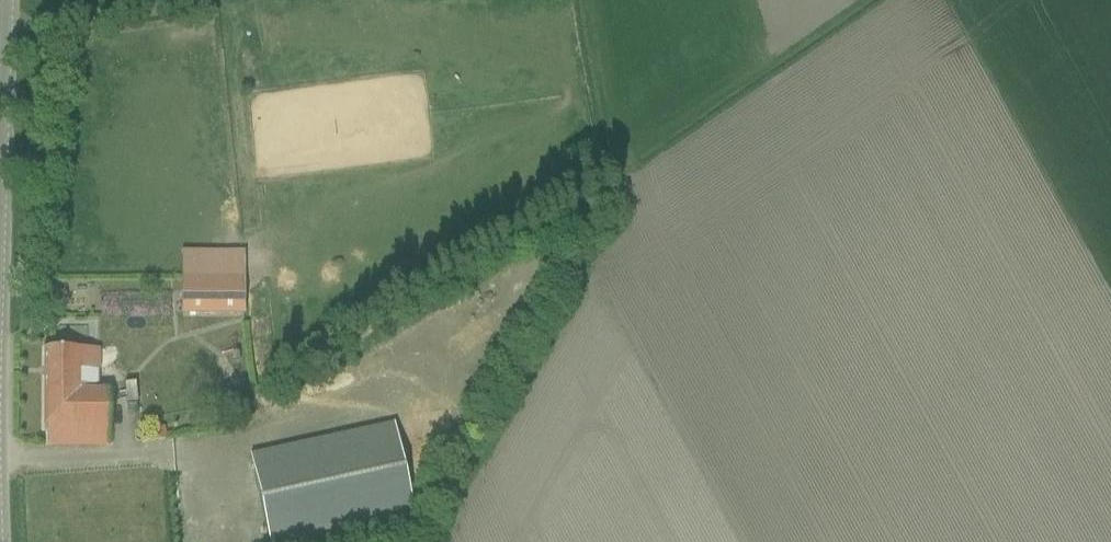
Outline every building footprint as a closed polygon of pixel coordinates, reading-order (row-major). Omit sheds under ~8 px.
[(244,277),(180,277),(180,315),(244,315),(244,277)] [(98,349),(65,349),(43,349),(43,432),(47,432),(46,446),(106,446),(106,388),(98,388),(98,349)] [(268,541),(291,541),(414,515),(393,423),(249,455),(268,541)]
